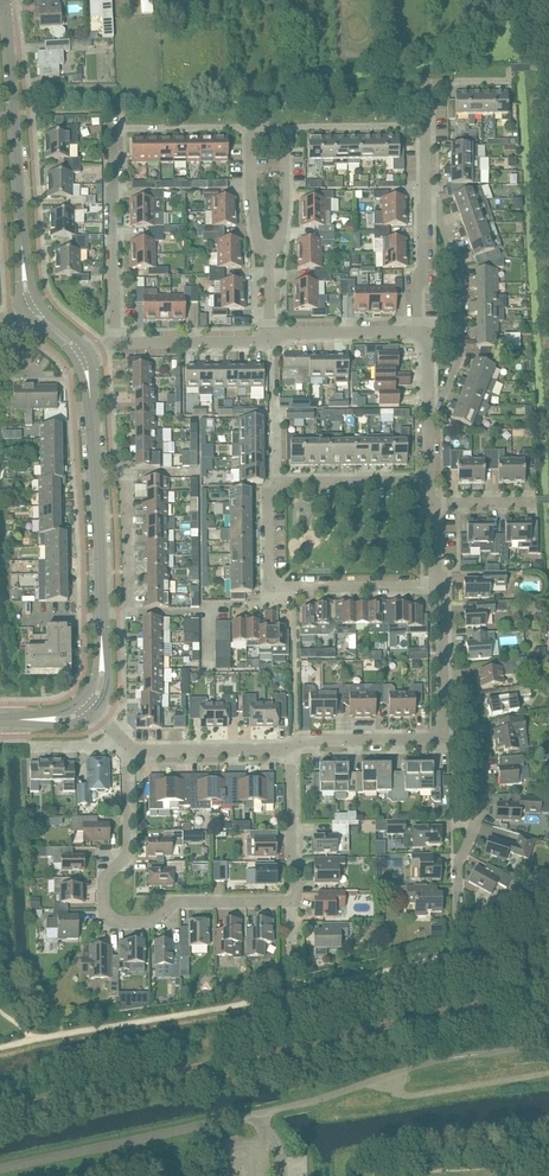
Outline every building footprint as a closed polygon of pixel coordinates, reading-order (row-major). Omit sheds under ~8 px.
[(60,0),(35,2),(36,12),(39,12),(40,28),(50,28),(51,34),(53,36),(63,36),(65,33),(65,30),(62,27),(61,27),(60,0)] [(112,0),(89,0),(90,16),(101,16),(101,38),(113,38),(112,0)] [(81,30),(78,38),(84,40),(86,32),(81,30)] [(45,52),(38,52),(38,63),(41,63),(41,66),(40,67),(40,77),(59,76),(59,64),(64,64),(63,50),(70,50),(70,48),(70,41),(69,41),(45,42),(45,52)] [(494,115),(494,91),(482,92),(482,115),(494,115)] [(494,91),(494,115),(501,115),(501,119),(504,121),(511,121),(511,113),(508,113),(508,91),(494,91)] [(469,115),(469,92),(455,92),(455,104),(448,104),(448,119),(456,119),(456,115),(469,115)] [(482,92),(469,92),(469,115),(469,125),(475,125),(475,115),(482,115),(482,92)] [(88,132),(100,132),(100,124),(88,125),(88,132)] [(45,146),(77,146),(78,146),(78,126),(61,126),(61,133),(45,134),(45,146)] [(360,136),(347,137),(347,160),(348,165),(360,164),(360,160),(360,136)] [(373,160),(373,136),(360,136),(360,160),(373,160)] [(386,160),(386,136),(373,136),(373,160),(386,160)] [(404,171),(404,143),(399,143),(399,136),(386,136),(386,160),(393,160),(393,171),(404,171)] [(322,137),(308,137),(309,167),(315,167),(315,161),(322,161),(322,137)] [(335,161),(334,137),(322,137),(322,161),(322,167),(335,167),(335,165),(335,161)] [(347,160),(347,137),(334,137),(335,161),(347,160)] [(146,162),(146,138),(132,139),(132,162),(146,162)] [(159,138),(146,138),(146,162),(160,162),(159,138)] [(173,138),(159,138),(160,162),(173,162),(173,138)] [(186,138),(173,138),(173,162),(187,162),(186,138)] [(200,162),(200,138),(186,138),(187,162),(200,162)] [(214,162),(213,138),(200,138),(200,162),(214,162)] [(213,138),(214,162),(228,161),(227,138),(213,138)] [(448,145),(444,145),(444,149),(451,149),(451,158),(477,158),(477,145),(456,145),(448,145)] [(77,146),(45,146),(45,158),(64,158),(64,165),(81,165),(81,158),(77,158),(77,146)] [(480,171),(480,158),(477,158),(451,158),(451,167),(444,167),(444,171),(480,171)] [(81,165),(64,165),(64,172),(48,172),(48,185),(72,185),(72,173),(81,172),(81,165)] [(480,171),(444,171),(444,175),(451,175),(451,184),(459,184),(459,189),(472,187),(472,184),(480,184),(480,171)] [(72,185),(48,185),(48,197),(67,197),(67,204),(83,204),(83,197),(72,197),(72,185)] [(472,187),(459,189),(460,194),(453,196),(456,205),(449,207),(451,211),(485,199),(480,187),(473,189),(472,187)] [(212,213),(236,212),(236,198),(219,198),(219,191),(207,192),(203,192),(203,199),(212,199),(212,213)] [(383,212),(406,212),(406,198),(389,198),(389,191),(377,191),(374,191),(374,199),(382,199),(383,212)] [(148,199),(131,199),(131,213),(163,213),(163,192),(148,192),(148,199)] [(301,199),(301,213),(325,213),(331,213),(331,199),(334,199),(333,192),(330,192),(318,192),(318,199),(301,199)] [(485,199),(451,211),(452,215),(459,212),(462,221),(481,214),(489,211),(485,199)] [(83,204),(67,204),(67,211),(50,211),(50,224),(75,224),(83,223),(83,214),(86,214),(86,211),(83,211),(83,204)] [(481,214),(462,221),(465,229),(458,232),(459,235),(493,223),(489,211),(481,214)] [(212,226),(197,226),(197,233),(204,233),(219,233),(219,226),(236,226),(236,212),(212,213),(212,226)] [(383,212),(374,212),(374,233),(389,233),(389,226),(406,226),(406,212),(383,212)] [(148,227),(148,234),(163,234),(170,234),(170,226),(163,226),(163,213),(131,213),(131,227),(148,227)] [(331,213),(325,213),(301,213),(301,227),(318,227),(319,233),(334,233),(342,233),(341,226),(331,226),(331,213)] [(497,236),(493,223),(459,235),(460,239),(467,237),(470,245),(497,236)] [(75,224),(50,224),(50,236),(72,236),(72,243),(88,243),(88,236),(75,236),(75,224)] [(219,233),(204,233),(204,241),(212,241),(212,246),(218,245),(218,254),(241,254),(241,240),(224,240),(224,233),(219,233)] [(319,240),(297,240),(297,254),(321,254),(321,246),(330,246),(333,243),(333,240),(334,240),(334,233),(319,233),(319,240)] [(389,233),(374,233),(374,240),(375,253),(383,253),(407,253),(407,239),(389,239),(389,233)] [(163,234),(148,234),(148,241),(131,241),(131,255),(155,255),(155,241),(163,241),(163,234)] [(502,248),(497,236),(470,245),(474,257),(475,257),(477,264),(480,263),(502,259),(499,249),(502,248)] [(88,243),(72,243),(72,250),(55,250),(55,263),(80,263),(80,250),(88,250),(88,243)] [(407,253),(383,253),(383,267),(407,267),(407,253)] [(241,254),(218,254),(218,267),(209,267),(209,275),(224,275),(224,268),(241,267),(241,254)] [(321,267),(321,254),(297,254),(298,268),(315,268),(315,275),(330,275),(330,267),(321,267)] [(155,255),(131,255),(131,269),(148,268),(148,275),(168,275),(168,268),(155,268),(155,255)] [(502,259),(480,263),(480,270),(477,270),(477,278),(469,278),(469,283),(498,283),(497,268),(504,267),(504,258),(502,259)] [(80,263),(55,263),(56,275),(72,275),(72,282),(89,282),(89,275),(80,275),(80,263)] [(224,275),(209,275),(209,282),(221,282),(221,295),(244,295),(244,281),(225,281),(224,275)] [(330,275),(315,275),(315,282),(294,282),(294,296),(318,296),(318,282),(330,282),(330,275)] [(382,288),(382,312),(396,312),(396,295),(403,295),(402,279),(395,279),(395,288),(382,288)] [(368,312),(368,288),(355,289),(355,280),(348,280),(348,295),(354,295),(354,312),(368,312)] [(498,283),(469,283),(469,289),(477,289),(477,296),(498,296),(498,283)] [(171,296),(171,320),(185,320),(185,303),(192,303),(191,287),(184,287),(184,296),(171,296)] [(144,288),(136,288),(136,303),(143,303),(143,320),(157,320),(157,296),(157,290),(144,290),(144,288)] [(382,288),(368,288),(368,312),(382,312),(382,288)] [(214,308),(212,309),(212,316),(228,316),(227,309),(245,309),(244,295),(221,295),(214,295),(214,308)] [(171,296),(157,296),(157,320),(171,320),(171,296)] [(294,296),(294,310),(312,310),(312,316),(327,316),(327,309),(324,309),(324,303),(318,303),(318,296),(294,296)] [(506,296),(498,296),(477,296),(477,304),(470,304),(470,309),(504,309),(506,309),(506,296)] [(504,322),(504,309),(470,309),(470,314),(477,314),(477,322),(498,322),(504,322)] [(498,322),(477,322),(477,329),(470,329),(470,335),(498,334),(498,322)] [(498,334),(470,335),(470,340),(477,340),(477,344),(477,348),(478,348),(481,348),(480,354),(498,358),(498,347),(521,347),(521,334),(505,334),(505,342),(498,342),(498,334)] [(374,368),(398,367),(398,359),(402,359),(402,354),(395,354),(395,347),(398,347),(398,346),(365,347),(366,356),(374,356),(374,368)] [(343,357),(335,357),(335,378),(335,383),(348,383),(348,378),(349,365),(348,353),(347,353),(347,355),(343,355),(343,357)] [(297,354),(283,354),(284,380),(294,380),(294,385),(310,385),(309,357),(301,357),(301,355),(297,355),(297,354)] [(335,378),(335,357),(327,357),(327,355),(323,355),(323,354),(322,354),(322,355),(322,378),(322,386),(327,386),(327,378),(335,378)] [(475,359),(471,372),(490,379),(495,367),(498,358),(480,354),(479,361),(475,359)] [(322,378),(322,355),(318,355),(318,357),(309,357),(310,385),(310,378),(322,378)] [(133,378),(152,378),(153,377),(152,365),(144,365),(144,358),(127,358),(127,370),(133,370),(133,378)] [(220,367),(212,367),(212,388),(225,388),(225,363),(224,363),(224,365),(220,365),(220,367)] [(225,363),(225,388),(238,388),(237,367),(229,367),(229,365),(225,365),(225,363)] [(246,367),(237,367),(238,388),(246,388),(246,392),(247,393),(251,393),(250,388),(250,363),(250,365),(246,365),(246,367)] [(250,363),(250,388),(264,387),(264,367),(255,367),(255,365),(251,365),(251,363),(250,363)] [(212,388),(212,367),(204,367),(204,365),(199,365),(199,364),(199,365),(199,388),(199,397),(212,397),(212,388)] [(199,388),(199,365),(195,365),(195,367),(186,367),(186,388),(199,388)] [(398,367),(374,368),(375,380),(399,380),(398,374),(398,375),(395,375),(395,368),(398,368),(398,367)] [(490,379),(471,372),(467,380),(461,377),(459,381),(485,391),(492,394),(497,382),(490,379)] [(152,378),(133,378),(133,387),(127,387),(127,391),(155,391),(155,390),(153,390),(152,378)] [(399,380),(375,380),(375,393),(378,393),(399,393),(395,393),(395,385),(398,385),(398,386),(399,386),(399,380)] [(485,391),(459,381),(458,385),(464,387),(461,396),(481,403),(487,406),(492,394),(485,391)] [(28,426),(28,386),(13,386),(14,411),(24,411),(24,426),(28,426)] [(43,409),(42,386),(28,386),(28,426),(32,426),(31,410),(43,409)] [(42,386),(43,409),(57,409),(57,403),(61,403),(61,394),(57,394),(57,386),(42,386)] [(155,391),(127,391),(127,395),(135,395),(135,404),(155,404),(155,391)] [(399,406),(399,393),(378,393),(378,406),(399,406)] [(451,401),(450,405),(483,418),(485,419),(489,407),(487,406),(481,403),(461,396),(458,404),(451,401)] [(310,400),(310,398),(292,398),(292,407),(310,407),(310,400)] [(155,404),(135,404),(135,412),(130,412),(130,417),(155,417),(155,404)] [(450,405),(449,409),(455,411),(452,420),(450,424),(449,424),(449,425),(457,428),(467,427),(467,426),(471,427),(479,428),(483,418),(450,405)] [(304,419),(304,411),(286,411),(286,419),(304,419)] [(314,411),(304,411),(304,419),(314,419),(314,411)] [(155,429),(155,417),(130,417),(130,421),(135,421),(135,430),(155,429)] [(239,432),(263,432),(263,418),(251,418),(239,419),(239,432)] [(40,439),(62,438),(62,425),(40,425),(40,439)] [(162,429),(155,429),(135,430),(136,438),(130,438),(130,443),(163,442),(162,429)] [(400,441),(393,441),(393,464),(407,464),(407,457),(410,457),(409,429),(400,429),(400,441)] [(263,444),(263,432),(239,432),(232,432),(232,445),(263,444)] [(296,434),(287,435),(287,458),(291,458),(291,465),(304,465),(304,442),(300,442),(298,442),(296,434)] [(329,434),(316,434),(316,442),(317,465),(330,465),(329,434)] [(342,434),(329,434),(330,465),(342,465),(342,441),(342,434)] [(380,435),(368,435),(368,440),(368,465),(380,465),(380,435)] [(393,435),(380,435),(380,465),(393,464),(393,441),(393,435)] [(355,465),(368,465),(368,440),(355,436),(355,441),(355,465)] [(62,446),(62,438),(40,439),(40,452),(65,452),(65,446),(62,446)] [(355,465),(355,441),(342,441),(342,465),(355,465)] [(163,455),(163,442),(130,443),(130,447),(136,447),(136,455),(156,455),(163,455)] [(317,465),(316,442),(304,442),(304,465),(317,465)] [(263,457),(263,444),(232,445),(232,458),(239,458),(263,457)] [(450,447),(443,447),(443,468),(450,467),(458,467),(458,483),(471,483),(471,460),(463,461),(463,451),(462,451),(450,451),(450,447)] [(517,453),(517,460),(511,460),(511,483),(525,483),(525,467),(532,467),(532,450),(520,450),(517,453)] [(491,467),(491,451),(483,451),(483,460),(471,460),(471,483),(484,483),(484,467),(491,467)] [(502,451),(491,451),(491,467),(498,467),(498,483),(511,483),(511,460),(505,460),(505,453),(502,451)] [(65,452),(40,452),(40,466),(62,465),(62,458),(65,457),(65,452)] [(163,468),(163,455),(156,455),(136,455),(136,464),(130,464),(130,468),(163,468)] [(263,457),(239,458),(240,470),(263,470),(263,457)] [(62,474),(62,465),(40,466),(41,479),(65,479),(65,473),(62,474)] [(263,483),(263,470),(240,470),(240,483),(251,483),(263,483)] [(198,478),(190,478),(190,492),(190,494),(198,494),(198,478)] [(65,479),(41,479),(38,479),(38,493),(60,493),(60,485),(65,485),(65,479)] [(147,492),(167,492),(167,479),(154,479),(142,479),(142,484),(147,484),(147,492)] [(229,503),(251,503),(250,490),(229,490),(229,503)] [(167,492),(147,492),(147,500),(143,500),(143,505),(167,505),(167,492)] [(60,501),(60,493),(38,493),(38,507),(63,506),(63,501),(60,501)] [(229,503),(222,504),(222,516),(230,516),(251,516),(251,503),(229,503)] [(168,518),(167,505),(143,505),(143,509),(147,509),(147,518),(168,518)] [(63,506),(38,507),(39,520),(60,520),(60,512),(63,512),(63,506)] [(251,516),(230,516),(230,529),(251,529),(251,516)] [(168,518),(147,518),(147,526),(143,526),(143,531),(168,530),(168,518)] [(60,528),(60,520),(39,520),(39,534),(45,534),(69,533),(69,528),(60,528)] [(480,549),(480,521),(467,521),(467,538),(461,538),(461,532),(460,532),(461,555),(470,554),(470,549),(480,549)] [(492,521),(480,521),(480,549),(480,552),(490,552),(490,554),(499,554),(499,538),(493,538),(492,521)] [(506,538),(499,538),(499,554),(499,558),(508,558),(508,549),(510,549),(511,548),(511,544),(518,544),(518,521),(505,521),(506,538)] [(518,521),(518,544),(518,549),(528,548),(528,554),(538,554),(538,531),(537,531),(537,534),(531,534),(531,521),(518,521)] [(230,529),(220,529),(221,541),(230,541),(230,529)] [(251,529),(230,529),(230,541),(230,542),(251,542),(251,529)] [(168,543),(168,530),(143,531),(143,535),(147,535),(147,543),(168,543)] [(69,533),(45,534),(45,547),(66,547),(66,539),(69,539),(69,533)] [(251,542),(230,542),(230,555),(251,554),(251,542)] [(147,551),(143,552),(143,556),(168,556),(174,556),(174,543),(168,543),(147,543),(147,551)] [(66,547),(45,547),(45,561),(69,560),(69,555),(67,555),(66,547)] [(251,567),(251,554),(230,555),(230,568),(251,567)] [(168,556),(143,556),(143,560),(147,560),(147,569),(168,569),(168,556)] [(45,561),(38,561),(38,574),(45,574),(67,574),(67,566),(70,566),(69,560),(45,561)] [(223,568),(223,580),(230,580),(251,580),(251,567),(230,568),(223,568)] [(168,569),(147,569),(147,577),(143,577),(143,582),(168,582),(168,569)] [(506,572),(499,572),(495,572),(483,572),(483,580),(464,580),(464,598),(476,598),(489,598),(489,586),(506,586),(506,572)] [(67,582),(67,574),(45,574),(46,588),(70,587),(70,582),(67,582)] [(251,580),(230,580),(231,601),(245,600),(245,593),(251,593),(251,580)] [(168,594),(168,582),(143,582),(143,586),(147,586),(147,595),(168,594)] [(46,588),(39,588),(39,602),(67,601),(67,593),(70,593),(70,587),(46,588)] [(168,594),(147,595),(148,603),(144,603),(144,608),(168,607),(168,594)] [(336,625),(336,606),(336,602),(336,601),(323,601),(323,605),(315,605),(316,635),(328,635),(332,631),(332,625),(336,625)] [(342,606),(336,606),(336,625),(336,633),(344,633),(344,625),(355,625),(355,604),(347,604),(347,601),(341,601),(341,602),(342,602),(342,606)] [(388,635),(388,606),(381,606),(381,602),(382,602),(382,601),(376,601),(376,604),(368,604),(368,625),(368,635),(388,635)] [(395,606),(388,606),(388,635),(396,635),(398,637),(404,637),(406,634),(408,634),(408,628),(408,604),(400,604),(400,601),(394,601),(395,601),(395,606)] [(537,601),(535,604),(535,607),(538,610),(542,610),(544,608),(544,604),(540,601),(537,601)] [(486,627),(485,614),(495,614),(494,603),(488,603),(476,603),(476,611),(465,612),(465,627),(477,627),(486,627)] [(368,625),(368,604),(355,604),(355,625),(368,625)] [(413,604),(408,604),(408,628),(408,634),(428,634),(427,615),(421,615),(421,607),(413,607),(413,604)] [(302,628),(300,628),(300,636),(316,636),(316,635),(315,605),(310,605),(310,609),(302,609),(302,628)] [(544,615),(534,615),(534,623),(544,622),(544,615)] [(143,631),(163,631),(163,618),(137,618),(137,623),(143,623),(143,631)] [(241,621),(233,622),(233,633),(233,642),(246,642),(246,618),(241,618),(241,621)] [(250,618),(246,618),(246,642),(246,647),(258,647),(258,642),(258,618),(250,618)] [(259,618),(258,618),(258,642),(258,647),(258,649),(258,654),(271,654),(272,654),(271,623),(265,624),(263,621),(259,621),(259,618)] [(215,631),(230,631),(230,621),(215,622),(215,631)] [(278,623),(271,623),(272,654),(271,654),(271,656),(289,655),(289,642),(285,642),(285,637),(285,630),(285,627),(277,627),(277,624),(278,624),(278,623)] [(67,635),(67,627),(46,627),(46,635),(33,636),(33,649),(25,649),(26,670),(33,670),(33,673),(30,673),(67,673),(67,668),(71,668),(71,653),(70,653),(70,654),(67,654),(67,646),(70,646),(70,647),(71,647),(71,632),(70,632),(70,635),(67,635)] [(163,631),(143,631),(143,640),(138,640),(138,644),(163,644),(163,631)] [(230,631),(215,631),(215,641),(230,641),(230,631)] [(494,633),(485,633),(473,634),(473,642),(466,642),(468,660),(491,658),(490,647),(490,642),(495,641),(494,633)] [(230,641),(215,641),(215,650),(230,650),(230,641)] [(163,644),(138,644),(138,648),(143,648),(143,657),(163,657),(163,644)] [(230,660),(230,650),(215,650),(215,660),(230,660)] [(163,657),(143,657),(143,665),(138,665),(138,670),(163,670),(163,657)] [(523,659),(505,661),(501,662),(502,668),(479,672),(481,687),(493,686),(503,685),(502,677),(514,675),(513,671),(525,669),(523,659)] [(230,660),(215,660),(215,669),(230,669),(230,660)] [(246,664),(246,669),(259,669),(259,665),(259,660),(246,660),(246,664)] [(309,664),(301,664),(301,681),(309,681),(309,664)] [(163,670),(138,670),(138,674),(143,674),(143,683),(163,683),(170,682),(170,670),(163,670)] [(181,682),(189,682),(189,670),(180,670),(181,682)] [(189,695),(189,682),(181,682),(181,695),(186,695),(189,695)] [(163,683),(143,683),(143,691),(136,691),(136,696),(161,695),(161,696),(163,696),(163,695),(163,683)] [(369,694),(362,694),(363,717),(371,717),(371,716),(376,716),(375,703),(382,703),(382,685),(373,685),(369,689),(369,694)] [(402,717),(402,693),(395,693),(395,689),(391,685),(382,685),(382,703),(389,703),(389,716),(394,716),(394,717),(402,717)] [(409,693),(402,693),(402,717),(410,717),(410,716),(415,716),(415,707),(421,707),(421,703),(422,703),(422,685),(413,685),(409,689),(409,693)] [(516,697),(530,694),(529,685),(506,688),(502,689),(502,695),(496,697),(498,697),(499,699),(486,701),(491,715),(502,713),(509,712),(519,711),(516,697)] [(323,718),(323,694),(316,694),(316,689),(312,686),(303,686),(303,704),(304,704),(304,708),(310,708),(310,716),(315,716),(315,718),(323,718)] [(330,694),(323,694),(323,718),(331,718),(331,716),(336,716),(336,704),(343,704),(343,686),(333,686),(330,689),(330,694)] [(362,686),(343,686),(343,704),(350,704),(350,716),(355,716),(355,717),(363,717),(362,694),(362,686)] [(161,695),(136,696),(136,700),(141,700),(141,708),(161,708),(161,696),(161,695)] [(264,727),(264,704),(256,704),(256,695),(242,696),(242,702),(242,714),(251,714),(251,727),(264,727)] [(264,704),(264,727),(278,727),(278,714),(286,714),(286,695),(274,695),(272,695),(272,704),(264,704)] [(214,704),(214,728),(228,727),(228,714),(236,714),(236,702),(236,696),(222,696),(222,704),(214,704)] [(206,698),(189,698),(189,715),(201,715),(201,728),(214,728),(214,704),(206,704),(206,698)] [(161,708),(141,708),(141,717),(136,717),(136,728),(161,728),(161,716),(161,708)] [(186,717),(174,717),(174,728),(186,728),(186,717)] [(508,751),(518,750),(528,748),(523,718),(516,719),(511,719),(499,721),(500,730),(496,731),(498,738),(495,738),(497,749),(507,747),(508,751)] [(513,784),(522,784),(520,767),(523,766),(522,756),(510,757),(498,758),(501,758),(502,770),(499,771),(501,789),(501,790),(501,785),(513,784)] [(51,781),(51,760),(38,760),(38,772),(31,773),(31,766),(30,766),(30,792),(39,792),(39,781),(51,781)] [(64,760),(51,760),(51,781),(63,781),(63,792),(74,792),(74,777),(74,765),(73,765),(73,772),(64,772),(64,760)] [(355,777),(355,793),(377,793),(376,764),(363,764),(363,761),(362,760),(362,777),(355,777)] [(398,802),(398,777),(391,777),(391,760),(390,760),(390,764),(376,764),(377,793),(389,792),(389,799),(392,802),(398,802)] [(419,792),(419,764),(405,764),(405,760),(405,776),(398,777),(398,802),(404,802),(407,798),(407,792),(419,792)] [(432,763),(419,764),(419,792),(432,792),(432,798),(435,801),(441,801),(440,776),(433,776),(433,760),(432,760),(432,763)] [(88,787),(79,787),(79,804),(89,804),(89,790),(95,790),(97,793),(102,793),(105,790),(108,790),(108,761),(87,761),(88,787)] [(334,793),(334,765),(321,765),(320,761),(320,773),(316,773),(317,777),(313,777),(313,800),(318,800),(322,797),(321,793),(334,793)] [(355,793),(355,777),(348,777),(348,761),(347,761),(347,763),(342,763),(342,764),(334,765),(334,793),(355,793)] [(211,775),(211,780),(211,802),(219,802),(220,806),(232,806),(232,774),(218,775),(211,775)] [(245,774),(232,774),(232,806),(244,806),(245,802),(253,802),(252,780),(246,780),(245,774)] [(259,780),(252,780),(253,802),(253,808),(261,808),(261,806),(261,805),(262,805),(274,805),(273,774),(259,774),(259,780)] [(170,810),(170,781),(164,781),(163,775),(149,775),(149,810),(161,810),(170,810)] [(176,781),(170,781),(170,810),(179,810),(179,807),(191,806),(190,775),(177,775),(176,781)] [(211,780),(211,775),(204,775),(190,775),(191,806),(191,810),(211,810),(211,802),(211,780)] [(497,803),(497,820),(509,820),(520,820),(520,813),(540,814),(540,807),(541,798),(529,796),(517,795),(517,804),(497,803)] [(356,812),(347,812),(347,814),(347,821),(348,821),(356,821),(356,812)] [(77,817),(71,817),(71,832),(84,832),(84,840),(109,840),(109,823),(90,824),(90,816),(77,817)] [(347,821),(344,821),(332,821),(332,836),(314,836),(314,853),(326,853),(336,853),(336,845),(342,845),(342,837),(348,837),(348,826),(348,821),(347,821)] [(387,821),(377,822),(377,832),(387,832),(387,835),(403,834),(405,834),(405,828),(405,821),(387,821)] [(405,834),(403,834),(404,848),(413,848),(424,848),(424,845),(441,845),(441,827),(429,827),(413,828),(405,828),(405,834)] [(249,840),(246,840),(246,848),(254,848),(254,857),(264,857),(276,857),(275,839),(273,839),(273,831),(277,831),(266,831),(253,831),(249,831),(249,840)] [(183,832),(175,832),(165,832),(165,840),(148,840),(149,856),(161,856),(171,856),(171,847),(183,847),(183,843),(183,832)] [(528,859),(534,839),(532,838),(520,834),(516,847),(489,838),(484,855),(495,859),(504,862),(507,853),(528,859)] [(61,872),(72,871),(84,871),(84,856),(66,856),(66,849),(66,848),(46,848),(46,857),(52,857),(53,864),(61,864),(61,872)] [(419,866),(419,879),(441,879),(441,861),(433,861),(432,854),(411,854),(411,866),(419,866)] [(344,858),(328,858),(316,858),(316,859),(326,859),(326,866),(314,866),(314,885),(326,885),(338,885),(338,871),(344,871),(344,858)] [(255,862),(256,886),(276,885),(276,866),(271,866),(271,862),(274,862),(274,861),(255,862)] [(185,862),(175,862),(167,863),(167,870),(149,870),(149,887),(173,886),(173,878),(175,878),(176,874),(185,874),(185,862)] [(221,862),(211,863),(212,870),(212,881),(221,881),(225,881),(225,862),(221,862)] [(487,864),(483,870),(477,867),(469,881),(491,894),(498,882),(507,887),(512,878),(487,864)] [(383,877),(377,877),(377,885),(377,887),(392,887),(398,887),(398,880),(383,880),(383,877)] [(65,879),(54,879),(54,890),(54,895),(61,895),(61,903),(72,903),(84,903),(84,892),(82,892),(81,887),(84,887),(84,886),(77,886),(77,878),(65,879)] [(415,895),(415,916),(426,916),(426,912),(441,912),(441,894),(429,895),(429,887),(436,887),(436,886),(407,887),(407,896),(415,895)] [(392,896),(392,887),(377,887),(377,891),(377,896),(392,896)] [(350,891),(330,891),(318,891),(318,892),(322,892),(323,900),(315,900),(315,917),(327,917),(335,917),(335,907),(344,907),(344,895),(350,895),(350,891)] [(30,898),(31,907),(40,907),(40,898),(30,898)] [(56,909),(53,910),(53,919),(46,919),(46,930),(58,929),(58,939),(67,939),(78,939),(78,918),(68,918),(68,909),(56,909)] [(189,933),(180,933),(180,956),(180,971),(188,971),(188,958),(190,958),(190,947),(208,946),(208,933),(208,921),(189,921),(189,933)] [(216,949),(216,956),(233,955),(233,950),(241,950),(241,942),(241,933),(241,921),(224,921),(224,938),(216,938),(216,949)] [(264,942),(272,942),(272,921),(254,921),(255,937),(246,938),(246,956),(264,956),(264,942)] [(315,949),(340,948),(340,936),(347,936),(347,931),(347,923),(323,923),(323,924),(327,924),(328,931),(315,931),(315,949)] [(443,925),(433,925),(433,938),(443,938),(443,925)] [(118,956),(118,970),(129,970),(129,964),(144,964),(144,953),(146,953),(146,950),(144,950),(144,942),(126,942),(126,946),(118,946),(118,956)] [(171,942),(155,942),(155,954),(155,966),(172,966),(172,979),(175,979),(180,979),(180,974),(180,971),(180,956),(176,956),(172,956),(171,942)] [(118,970),(118,956),(111,956),(111,947),(90,947),(90,959),(81,959),(81,971),(81,976),(90,976),(90,979),(91,979),(91,976),(109,976),(109,997),(118,997),(118,970)] [(148,993),(119,993),(119,1012),(137,1008),(144,1008),(148,1008),(148,993)] [(67,1011),(58,1013),(59,1021),(68,1019),(67,1011)]
